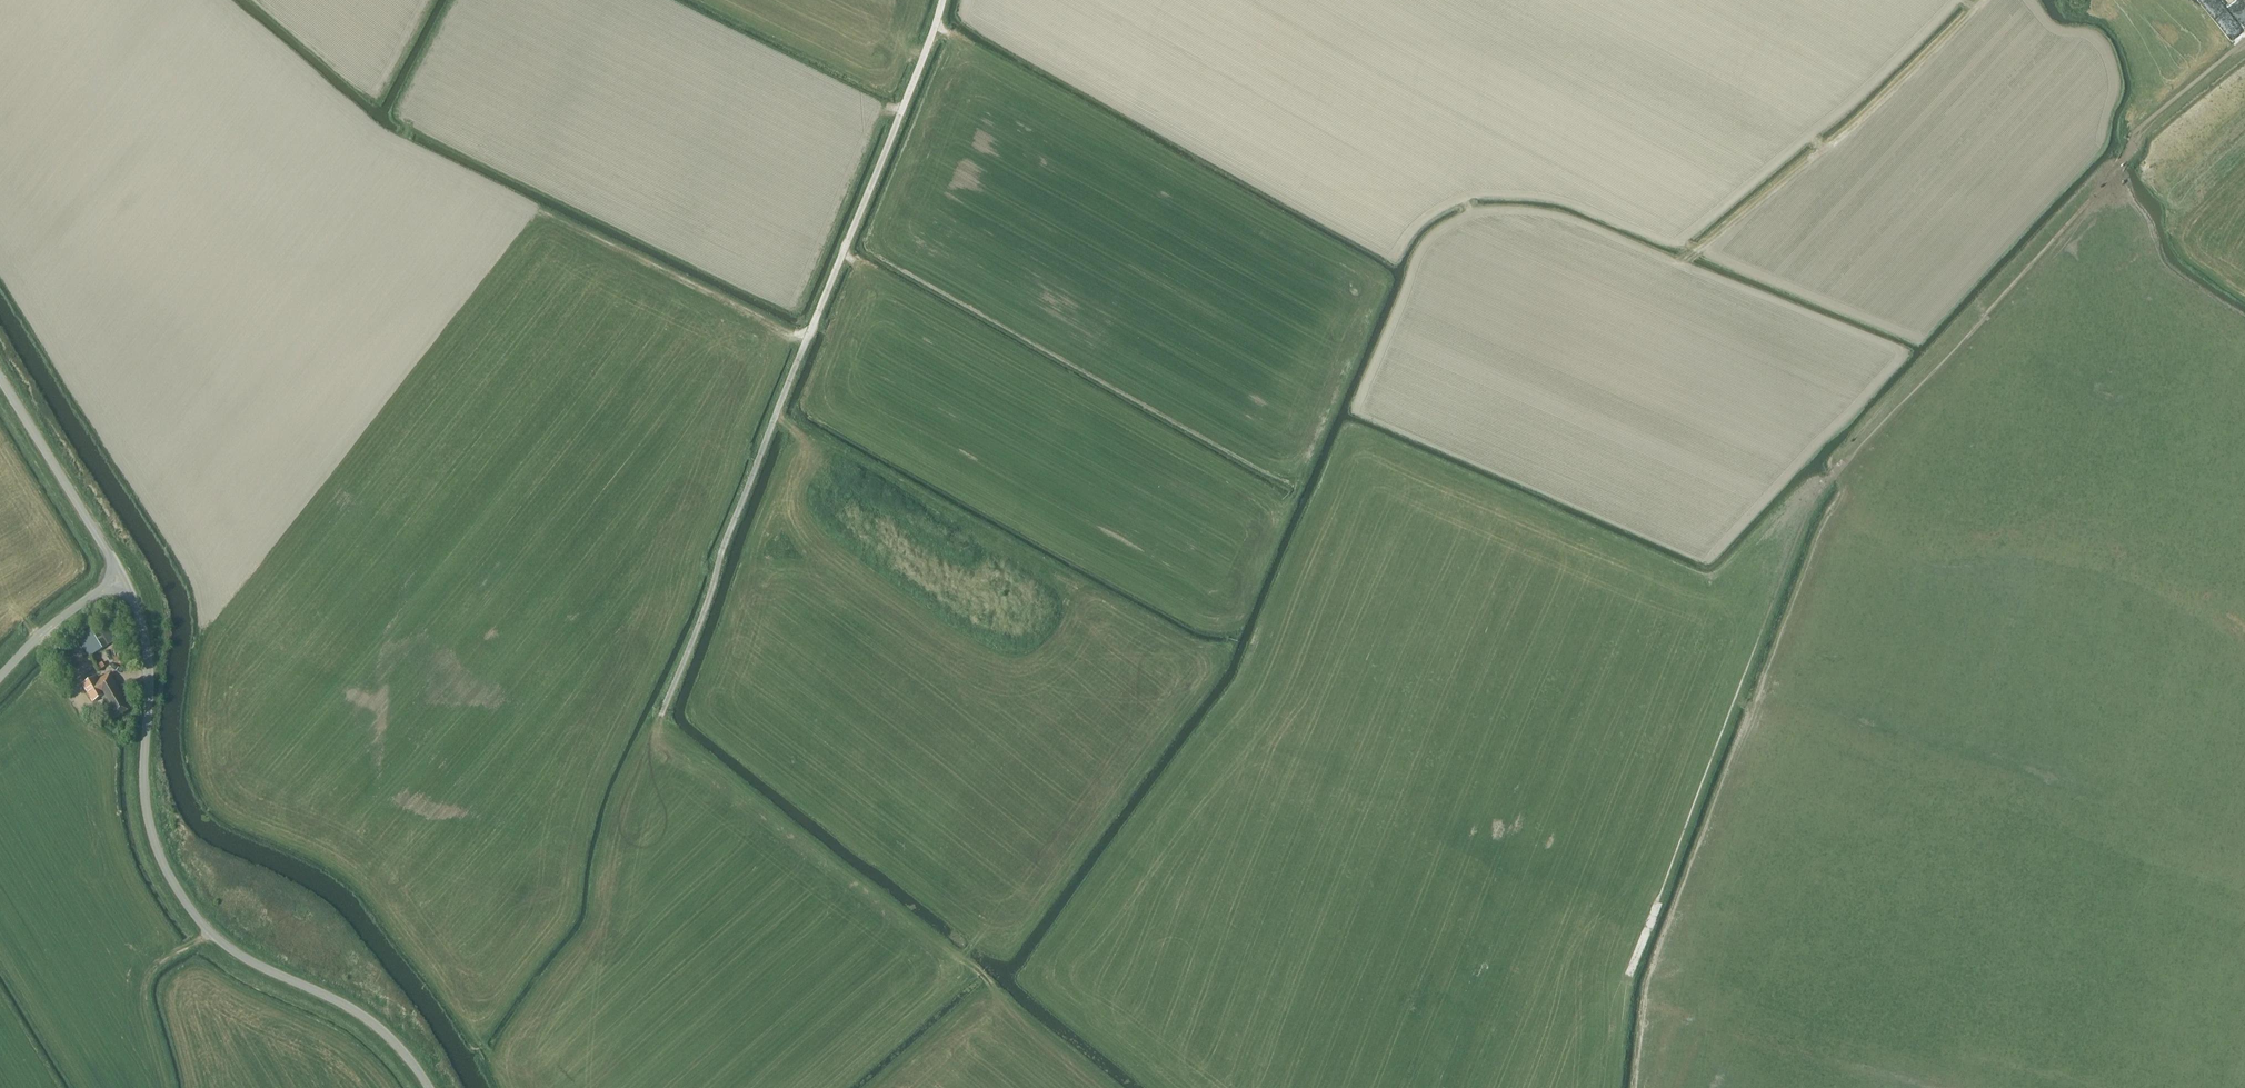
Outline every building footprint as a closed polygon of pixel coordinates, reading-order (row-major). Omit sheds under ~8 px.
[(104,622),(97,626),(104,637),(110,633),(104,622)] [(97,653),(108,646),(96,627),(85,634),(97,653)] [(93,703),(97,701),(101,698),(113,719),(130,710),(109,674),(95,681),(93,678),(82,685),(93,703)]
